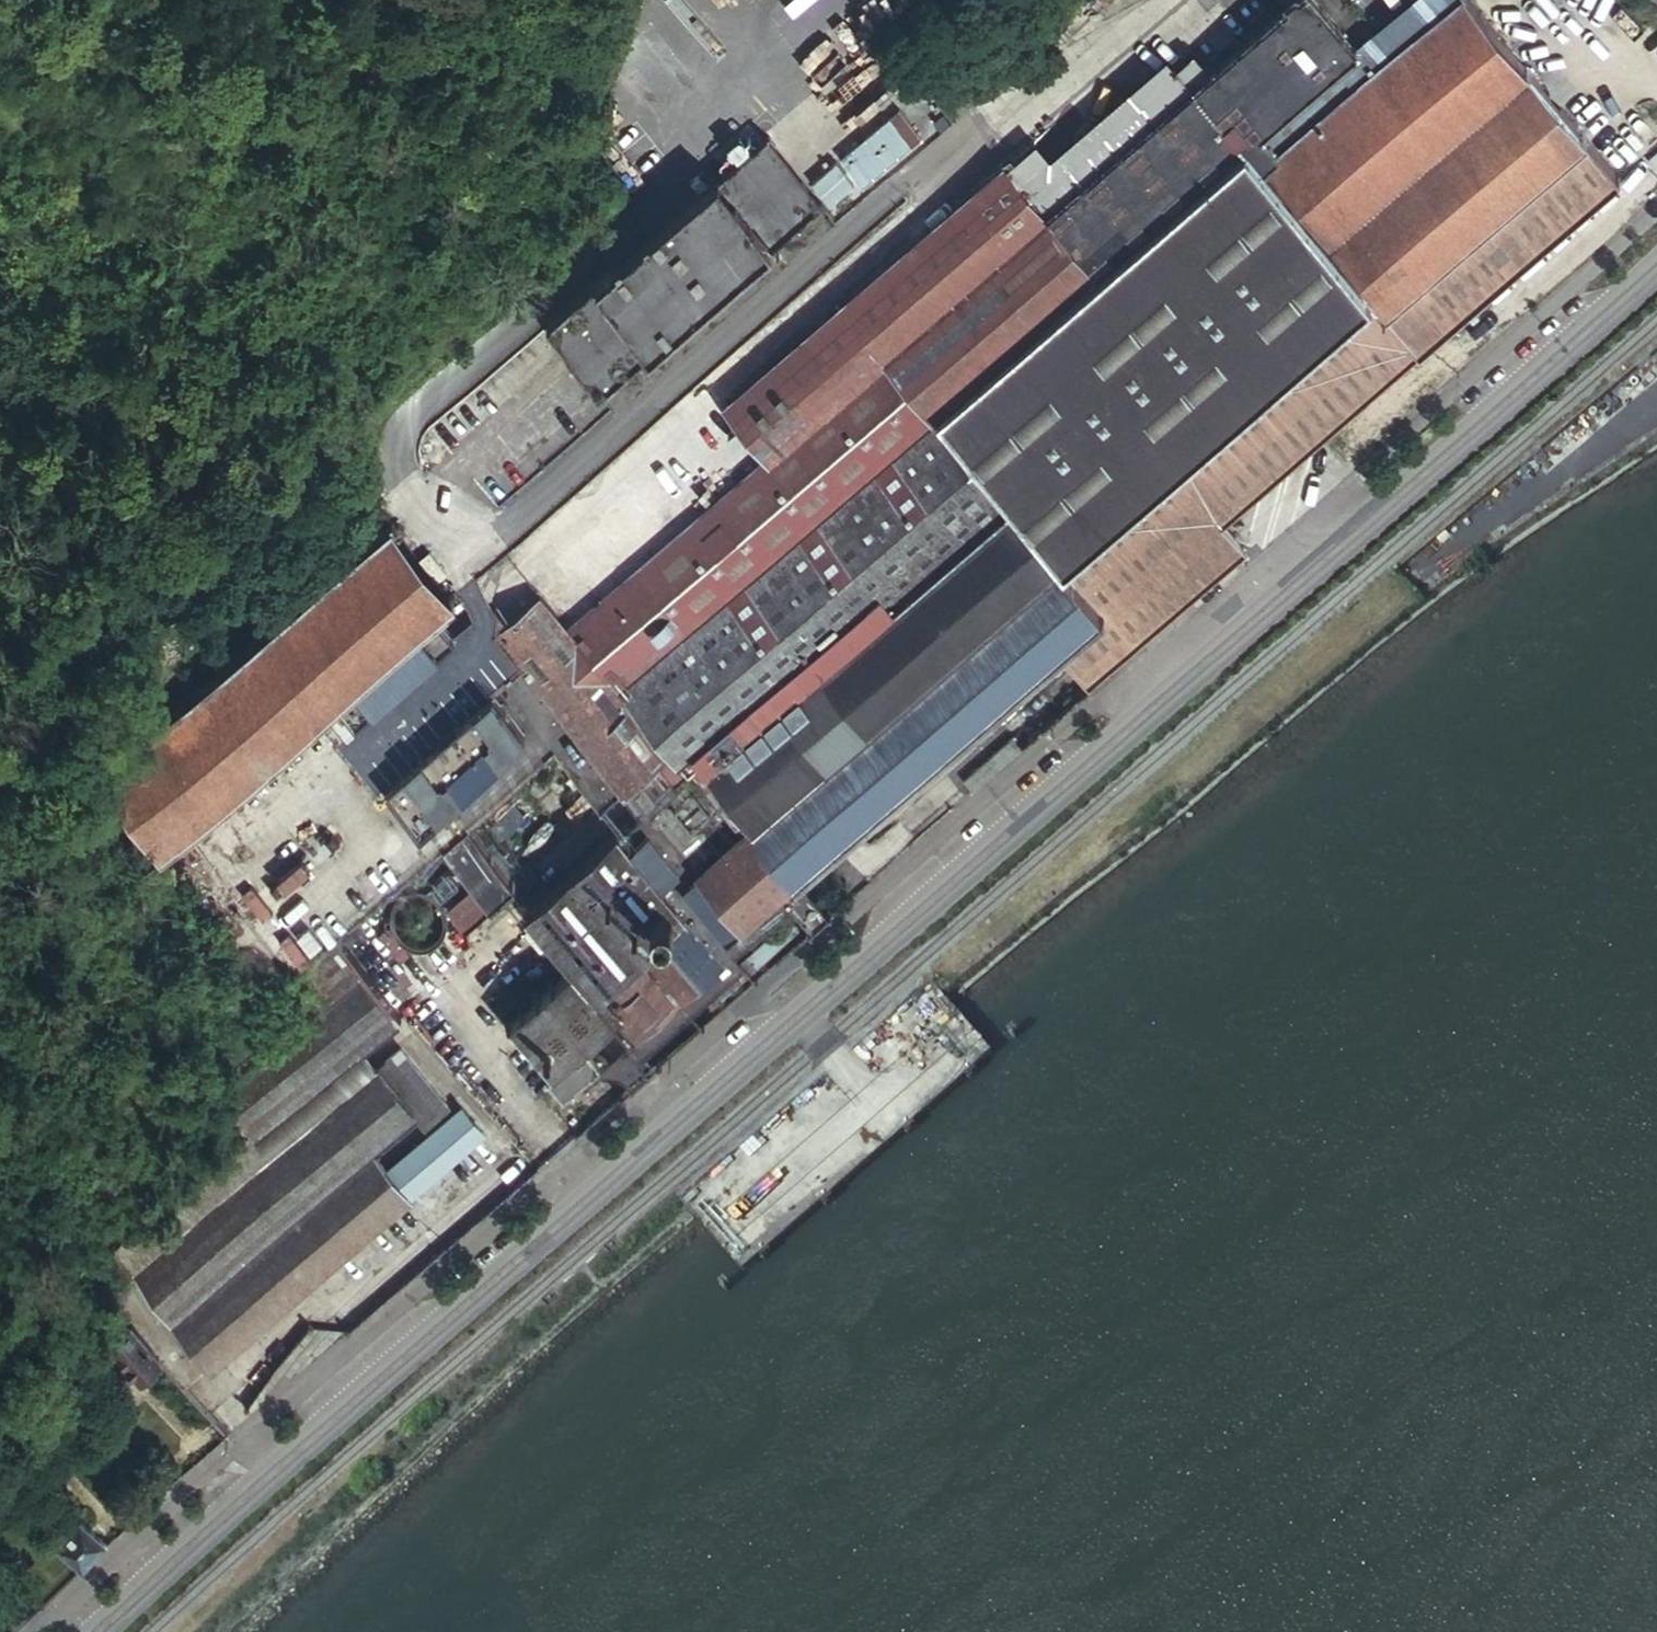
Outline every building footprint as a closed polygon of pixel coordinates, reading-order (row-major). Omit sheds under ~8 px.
[(1360,42),(1322,0),(1283,0),(1209,65),(1194,48),(1177,63),(1166,52),(1049,154),(1035,138),(1015,156),(1009,149),(711,406),(756,458),(567,622),(540,591),(490,634),(653,822),(632,841),(618,825),(520,910),(570,967),(505,1022),(549,1072),(544,1076),(563,1098),(599,1067),(623,1071),(628,1084),(826,912),(797,879),(1057,652),(1087,687),(1247,547),(1223,519),(1619,173),(1466,0),(1408,0),(1360,42)] [(914,136),(890,107),(835,153),(859,181),(914,136)] [(775,131),(559,320),(613,379),(830,190),(775,131)] [(830,190),(613,379),(627,394),(843,206),(830,190)] [(434,613),(454,595),(391,522),(101,769),(165,843),(332,699),(357,727),(458,641),(434,613)] [(368,766),(427,836),(534,745),(474,675),(368,766)] [(468,826),(418,869),(467,925),(517,881),(468,826)] [(104,1302),(133,1277),(377,1069),(363,1053),(398,1023),(390,1013),(391,1012),(334,946),(305,970),(334,1004),(283,1048),(278,1043),(216,1096),(235,1117),(231,1120),(248,1139),(235,1150),(235,1151),(230,1156),(225,1149),(211,1161),(217,1168),(85,1281),(104,1302)] [(377,1069),(133,1277),(209,1367),(483,1132),(460,1106),(387,1168),(371,1151),(413,1115),(423,1126),(448,1105),(400,1050),(377,1069)] [(103,1337),(95,1328),(84,1339),(100,1356),(103,1352),(111,1361),(117,1354),(127,1364),(120,1369),(129,1378),(135,1373),(141,1378),(160,1362),(131,1328),(118,1340),(109,1331),(103,1337)] [(59,1542),(83,1564),(105,1542),(79,1520),(59,1542)]
